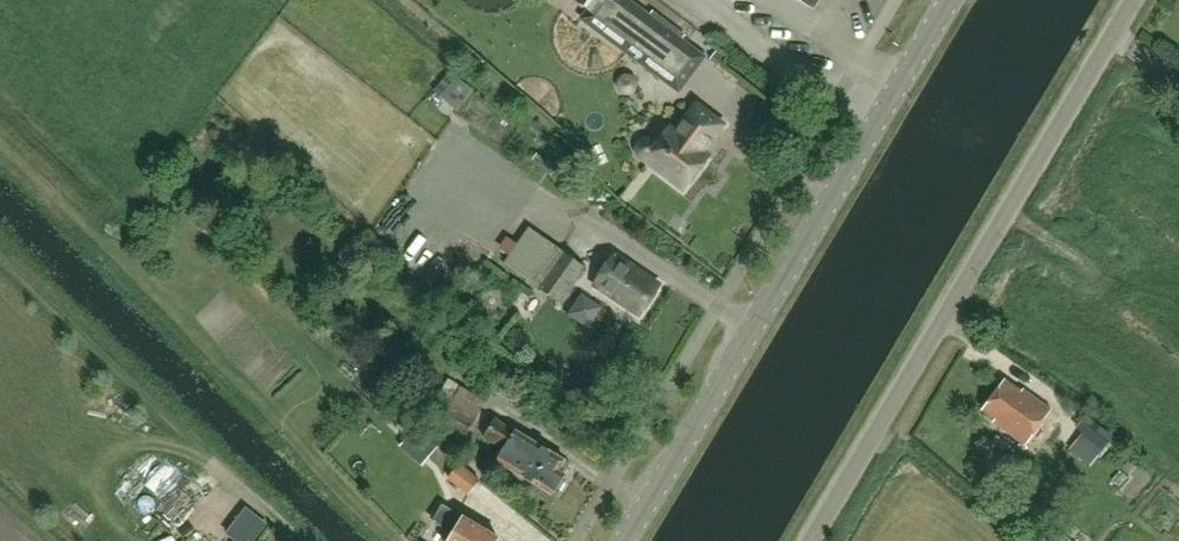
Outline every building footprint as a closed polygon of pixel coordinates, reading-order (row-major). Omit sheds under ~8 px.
[(680,93),(706,58),(628,0),(598,0),(583,20),(680,93)] [(814,9),(820,0),(800,0),(814,9)] [(712,141),(724,125),(698,105),(677,133),(671,128),(658,145),(655,142),(653,141),(651,140),(649,140),(647,140),(645,141),(644,141),(642,142),(641,144),(640,145),(639,147),(638,149),(638,151),(638,153),(639,154),(640,156),(641,158),(642,159),(685,191),(710,157),(704,153),(706,150),(702,148),(709,139),(712,141)] [(418,247),(429,254),(441,238),(429,230),(418,247)] [(563,250),(537,286),(563,305),(588,269),(563,250)] [(640,316),(661,286),(616,255),(595,285),(640,316)] [(465,443),(487,402),(450,378),(428,419),(465,443)] [(1026,443),(1051,409),(1024,389),(1022,391),(1005,379),(984,409),(996,418),(994,420),(1026,443)] [(418,427),(397,409),(389,418),(395,423),(393,426),(408,438),(429,457),(437,448),(416,429),(418,427)] [(566,473),(561,469),(567,459),(518,429),(517,429),(497,417),(484,438),(505,450),(499,460),(554,493),(555,491),(559,491),(565,482),(563,478),(566,473)] [(1100,455),(1110,442),(1089,426),(1080,439),(1100,455)] [(461,464),(448,478),(467,496),(480,481),(461,464)] [(498,539),(443,505),(433,521),(453,534),(449,540),(497,540),(498,539)]
